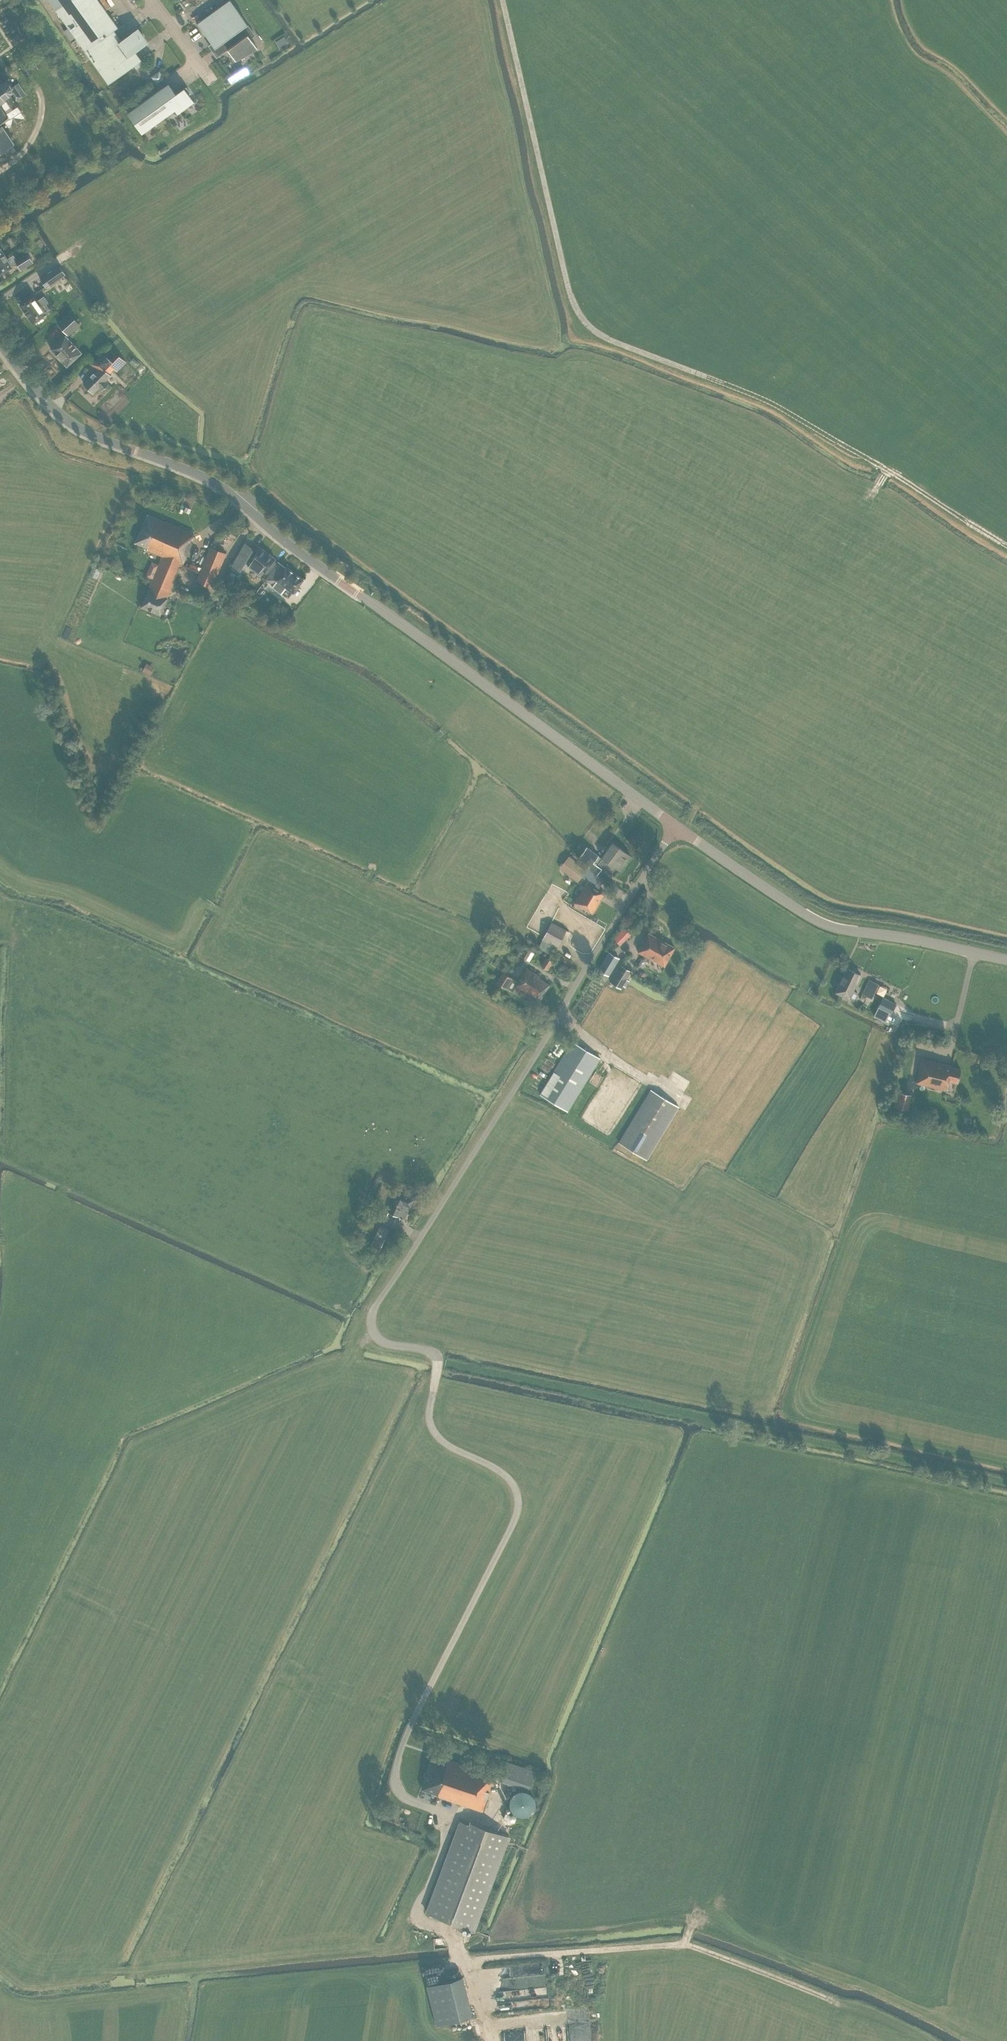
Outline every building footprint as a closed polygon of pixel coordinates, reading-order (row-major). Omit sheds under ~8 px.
[(55,10),(108,84),(141,60),(135,51),(146,43),(136,30),(121,41),(114,30),(118,27),(98,0),(48,0),(55,10)] [(253,31),(230,0),(229,0),(197,24),(215,48),(220,45),(225,51),(228,50),(235,60),(257,48),(249,34),(253,31)] [(285,36),(277,42),(281,46),(288,41),(285,36)] [(30,63),(35,71),(41,67),(35,59),(30,63)] [(27,65),(22,68),(28,77),(33,73),(27,65)] [(9,127),(24,117),(20,112),(21,111),(15,101),(26,94),(18,83),(14,86),(11,82),(6,80),(2,81),(0,79),(0,152),(3,150),(7,156),(15,150),(12,144),(14,143),(1,124),(5,121),(9,127)] [(176,94),(169,83),(127,113),(142,133),(175,110),(177,113),(194,101),(189,94),(190,93),(186,87),(176,94)] [(12,267),(12,266),(17,263),(21,270),(33,262),(26,252),(16,259),(13,255),(7,259),(1,248),(0,248),(0,274),(12,267)] [(40,277),(44,287),(65,277),(61,267),(40,277)] [(46,314),(41,307),(48,302),(44,296),(37,301),(33,295),(20,305),(33,323),(46,314)] [(68,334),(79,324),(69,313),(58,323),(68,334)] [(51,349),(67,366),(81,352),(65,335),(51,349)] [(110,360),(103,353),(92,364),(98,370),(84,383),(93,392),(99,387),(102,390),(108,383),(105,380),(111,375),(109,373),(114,367),(116,369),(124,360),(117,353),(110,360)] [(191,542),(190,542),(194,533),(166,521),(166,522),(147,514),(135,543),(141,545),(140,548),(146,550),(146,549),(162,556),(140,607),(160,615),(181,564),(182,564),(191,542)] [(229,526),(227,531),(237,537),(240,532),(229,526)] [(253,551),(252,550),(253,549),(244,543),(231,565),(241,570),(245,563),(255,571),(258,566),(266,572),(276,559),(257,545),(253,551)] [(210,547),(196,581),(212,587),(226,553),(210,547)] [(285,567),(278,562),(265,579),(261,585),(265,588),(269,582),(281,592),(285,587),(293,593),(303,579),(285,566),(285,567)] [(229,571),(226,581),(233,582),(235,573),(229,571)] [(598,874),(607,861),(613,866),(620,871),(631,856),(624,851),(612,843),(602,857),(602,858),(598,856),(598,855),(586,847),(579,858),(590,865),(588,868),(598,874)] [(568,864),(561,876),(578,886),(585,874),(568,864)] [(605,893),(587,883),(574,903),(592,913),(601,899),(605,893)] [(566,929),(551,921),(541,939),(556,947),(566,929)] [(621,942),(632,930),(625,923),(614,934),(621,942)] [(638,951),(665,966),(675,947),(648,933),(638,951)] [(524,958),(529,961),(534,953),(529,950),(524,958)] [(619,958),(609,952),(598,969),(609,975),(619,958)] [(540,965),(548,969),(552,961),(545,957),(540,965)] [(631,971),(621,964),(610,982),(621,988),(631,971)] [(540,978),(541,976),(526,967),(518,981),(512,977),(503,971),(497,982),(505,987),(506,986),(513,989),(512,991),(536,1005),(540,999),(549,984),(540,978)] [(860,974),(846,967),(834,991),(848,998),(849,997),(853,999),(856,991),(852,989),(860,974)] [(862,993),(871,998),(878,984),(868,979),(862,993)] [(885,1001),(881,999),(877,1008),(874,1015),(886,1018),(889,1014),(890,1015),(895,1004),(886,999),(885,1001)] [(540,1094),(567,1111),(600,1058),(572,1041),(540,1094)] [(976,1054),(974,1062),(981,1063),(983,1056),(976,1054)] [(949,1081),(958,1083),(961,1069),(951,1067),(952,1066),(922,1059),(916,1083),(947,1090),(949,1081)] [(618,1142),(646,1160),(679,1106),(651,1090),(618,1142)] [(912,1094),(897,1090),(893,1105),(908,1109),(912,1094)] [(396,1216),(404,1219),(413,1199),(397,1192),(386,1216),(395,1220),(396,1216)] [(369,1249),(379,1253),(390,1229),(380,1225),(369,1249)] [(431,1794),(482,1811),(494,1778),(529,1789),(535,1770),(500,1758),(494,1775),(446,1758),(445,1760),(443,1760),(443,1759),(434,1755),(422,1789),(432,1793),(431,1794)] [(525,1789),(522,1789),(520,1789),(518,1790),(516,1791),(514,1792),(513,1794),(511,1796),(510,1798),(510,1800),(510,1802),(510,1804),(510,1806),(511,1808),(513,1810),(514,1812),(516,1813),(518,1814),(520,1814),(522,1815),(525,1814),(527,1814),(529,1813),(530,1812),(532,1810),(533,1808),(534,1806),(535,1804),(535,1802),(535,1800),(534,1798),(533,1796),(532,1794),(530,1792),(529,1791),(527,1790),(525,1789)] [(474,1930),(509,1836),(470,1821),(468,1824),(460,1821),(426,1912),(474,1930)] [(561,2040),(581,2040),(580,2028),(560,2029),(561,2040)]
